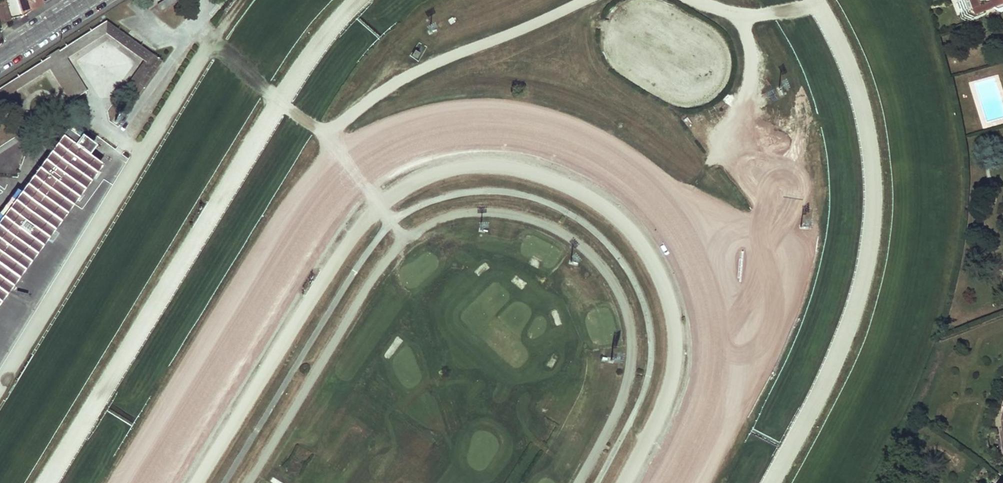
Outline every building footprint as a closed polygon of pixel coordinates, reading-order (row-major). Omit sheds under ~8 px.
[(21,17),(29,12),(26,0),(16,0),(21,17)] [(29,12),(41,5),(40,0),(26,0),(29,12)] [(967,17),(976,13),(977,17),(995,10),(997,5),(1002,3),(1002,0),(961,0),(967,17)] [(997,5),(995,10),(996,12),(1002,9),(1002,3),(997,5)] [(105,21),(96,27),(101,33),(105,31),(110,34),(114,27),(105,21)] [(96,27),(48,57),(52,64),(49,66),(70,101),(83,92),(62,57),(101,33),(96,27)] [(114,27),(110,34),(147,60),(151,54),(114,27)] [(147,60),(125,89),(136,96),(161,61),(151,54),(147,60)] [(48,57),(39,63),(43,70),(49,66),(52,64),(48,57)] [(0,87),(0,97),(43,70),(39,63),(0,87)] [(111,104),(108,121),(118,122),(121,105),(111,104)] [(93,160),(89,157),(78,149),(83,142),(77,138),(67,142),(32,189),(26,185),(8,209),(14,214),(0,232),(0,285),(93,160)] [(78,149),(89,157),(96,148),(85,140),(83,142),(78,149)] [(0,285),(0,301),(100,166),(93,160),(0,285)]
